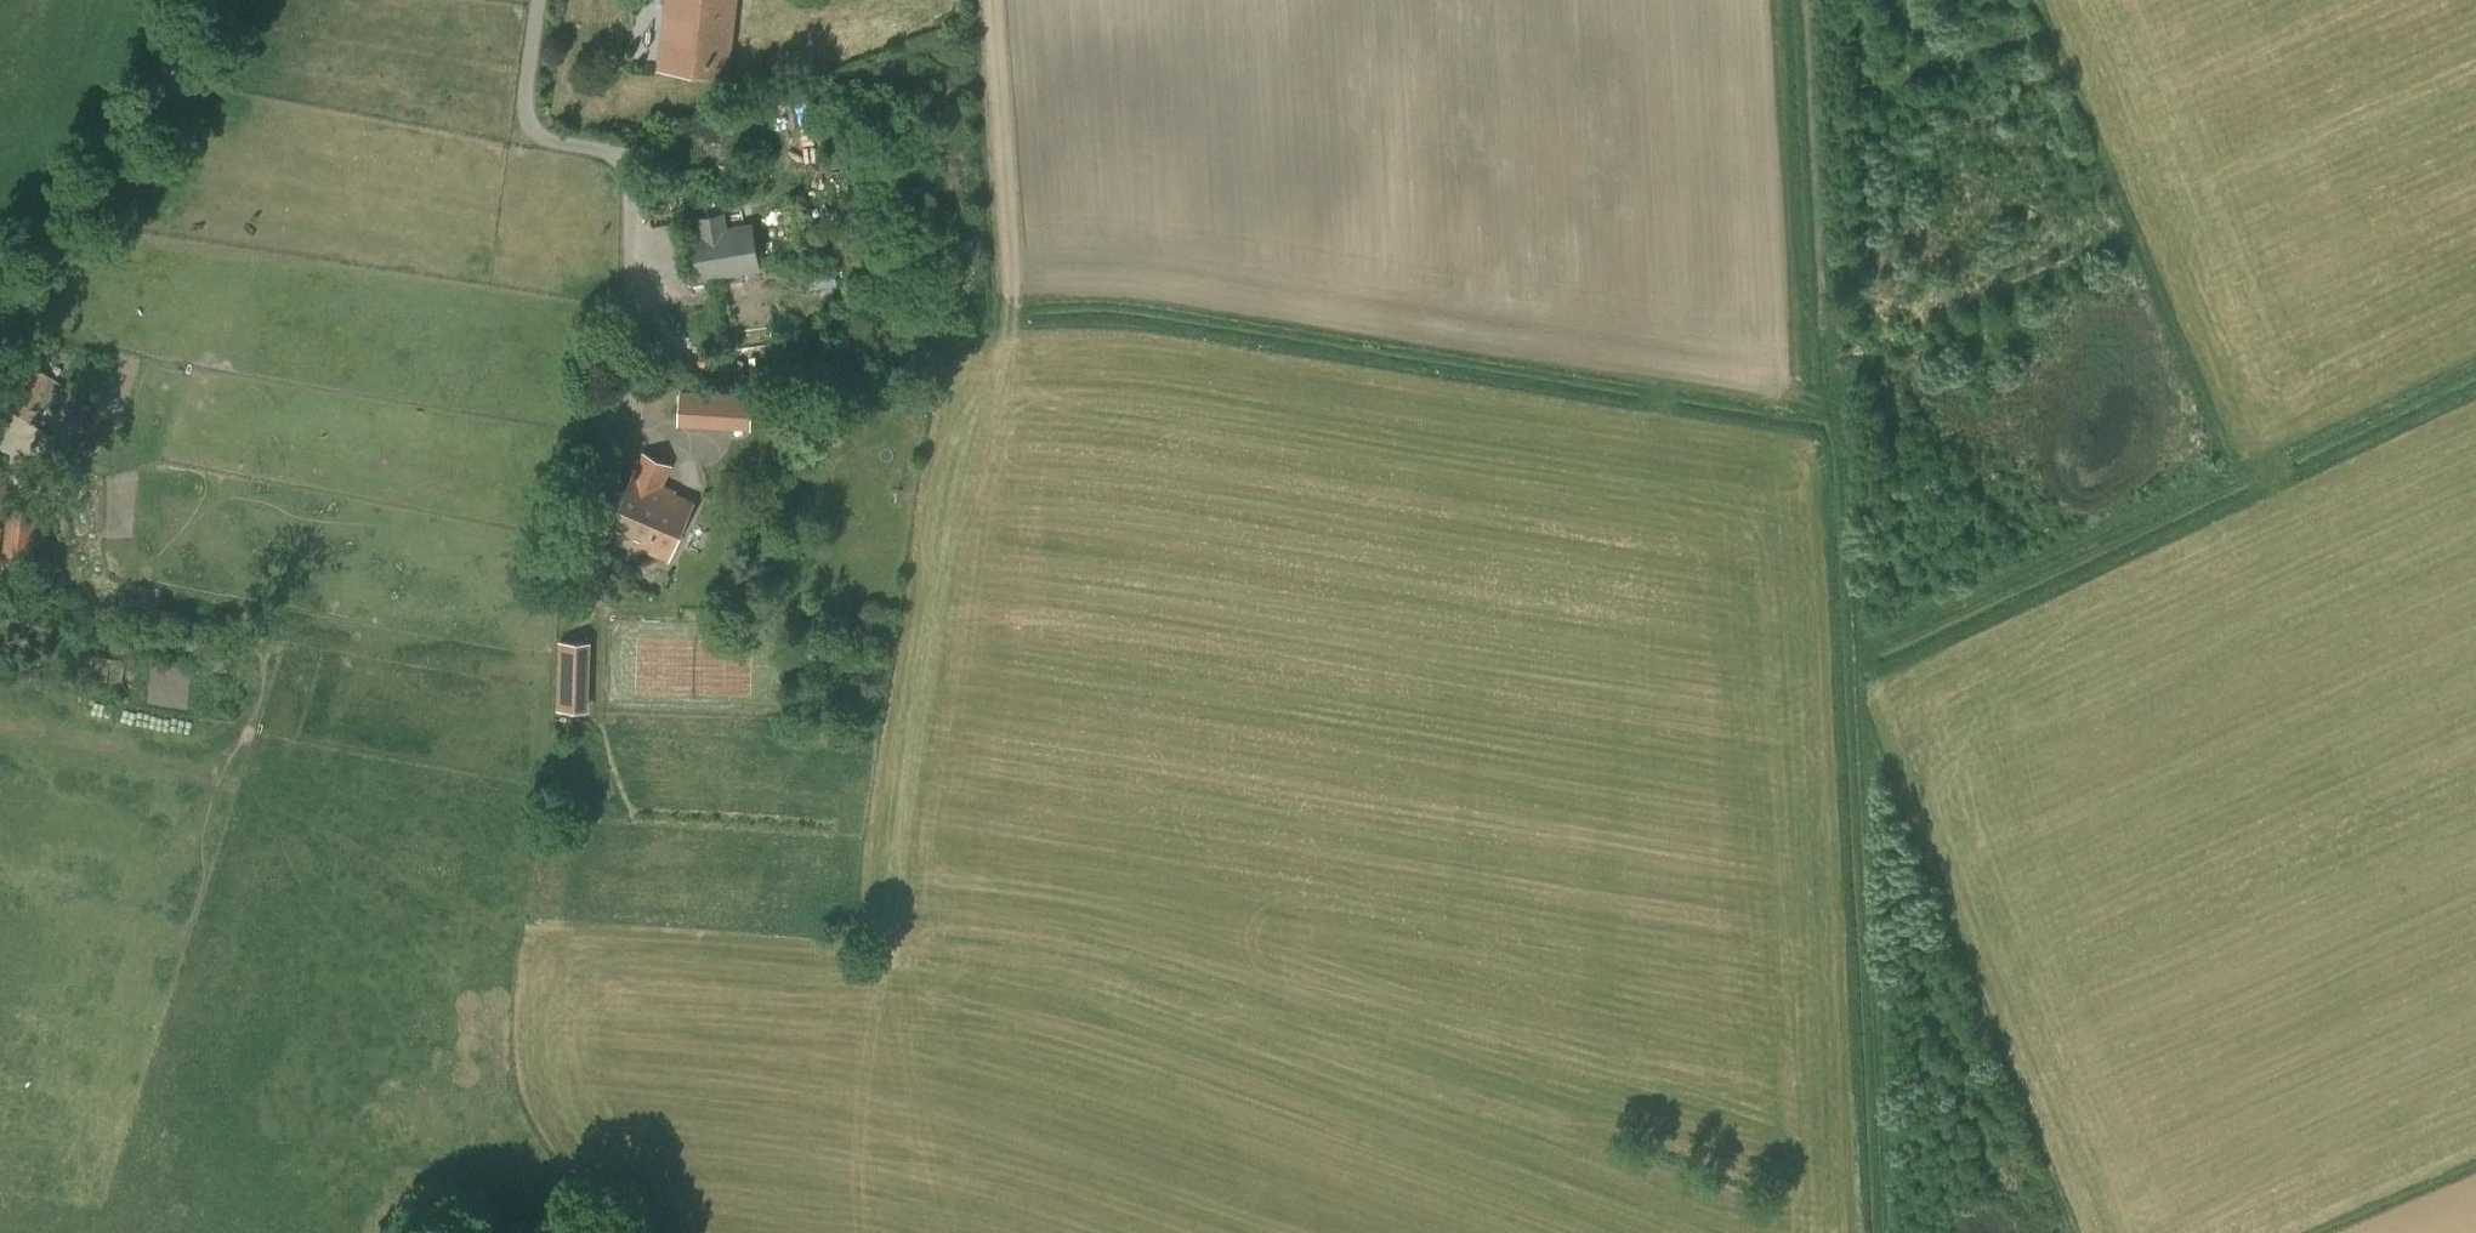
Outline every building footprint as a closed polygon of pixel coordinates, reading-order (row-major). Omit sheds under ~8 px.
[(728,75),(735,0),(668,0),(661,68),(728,75)] [(698,219),(700,232),(693,233),(700,276),(759,267),(752,225),(725,229),(715,167),(645,178),(652,226),(698,219)] [(51,376),(15,349),(0,369),(0,399),(32,425),(49,400),(39,392),(51,376)] [(34,425),(64,447),(92,409),(62,387),(34,425)] [(736,393),(684,392),(684,426),(757,428),(757,411),(736,410),(736,393)] [(607,533),(668,560),(694,503),(661,488),(671,467),(642,455),(607,533)] [(7,508),(2,559),(32,562),(37,510),(7,508)] [(63,675),(121,683),(124,660),(78,653),(83,618),(34,611),(30,636),(68,642),(63,675)] [(556,710),(588,711),(591,642),(558,641),(556,710)]
